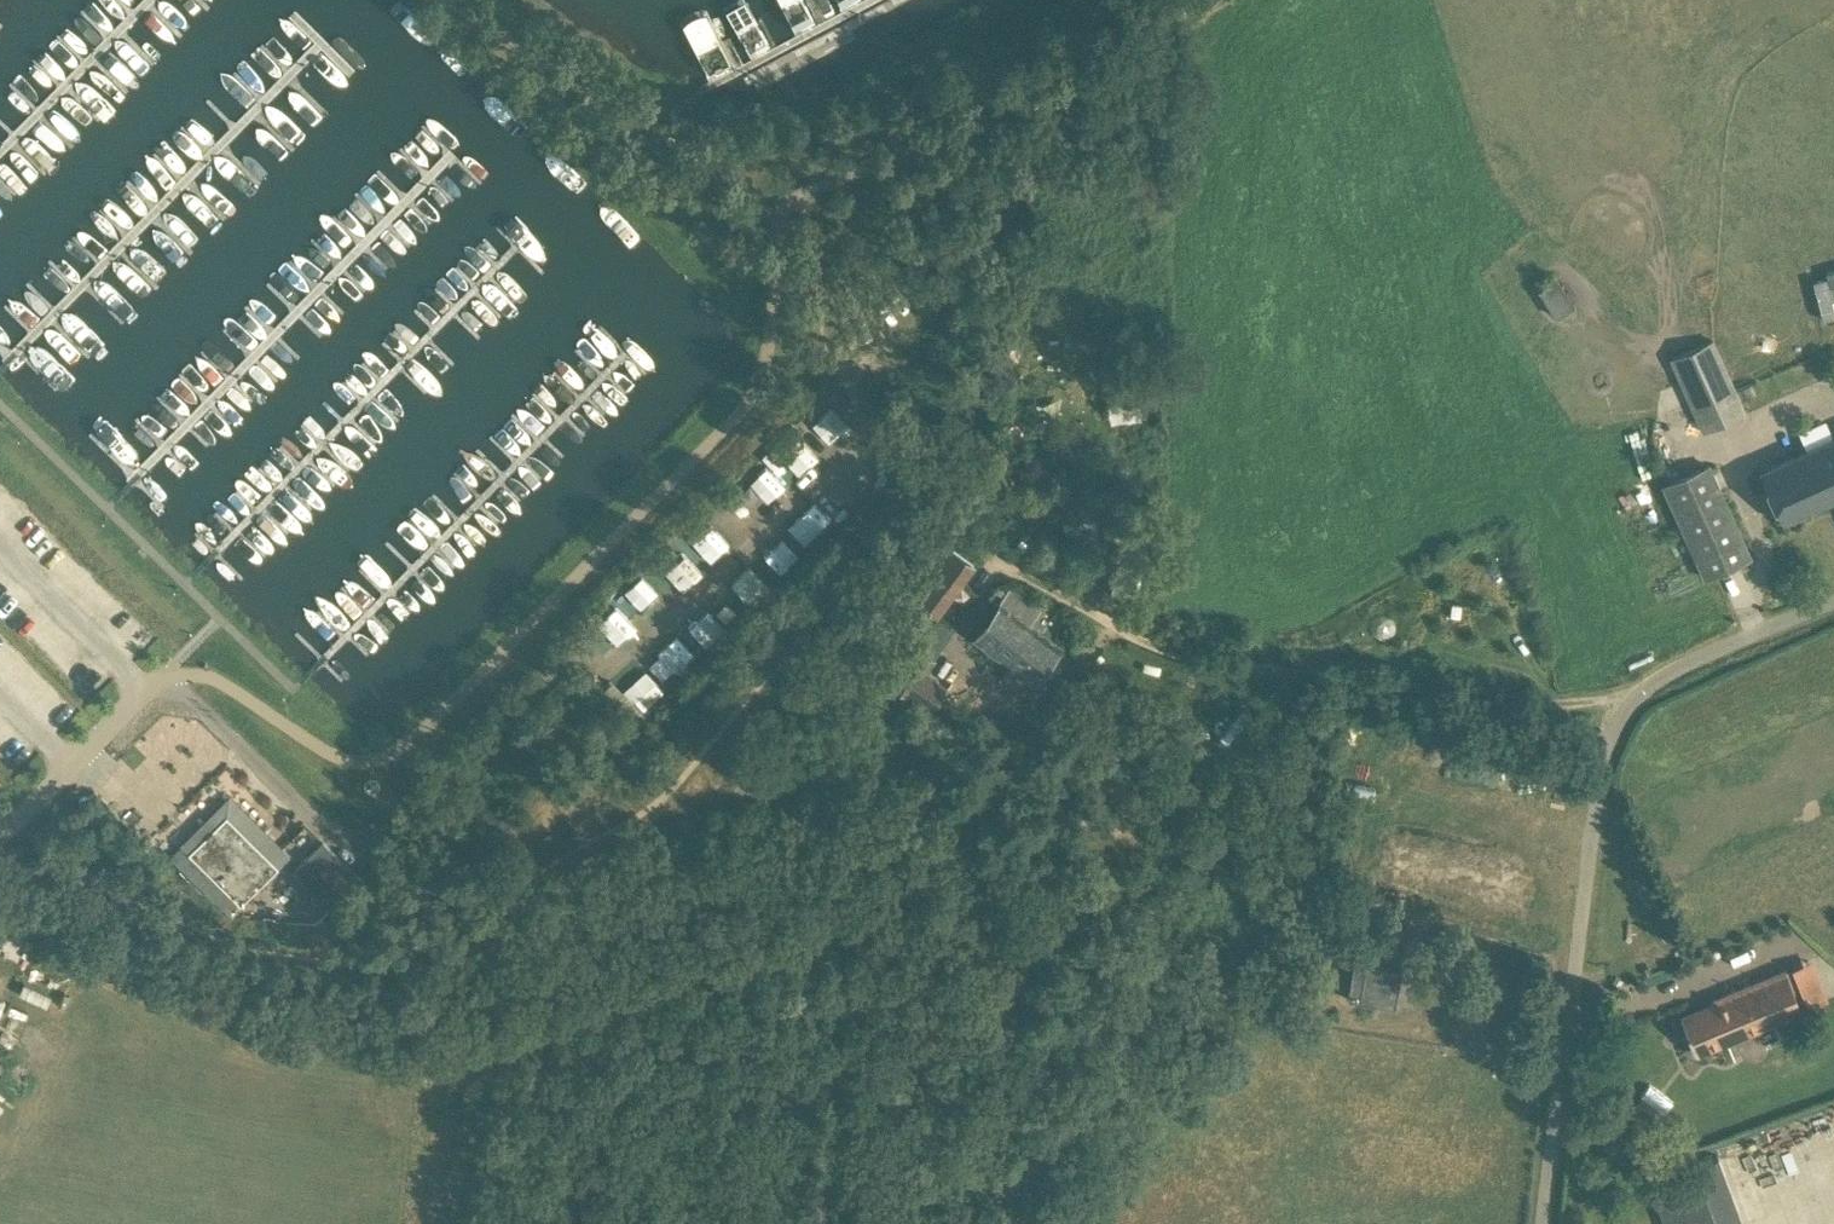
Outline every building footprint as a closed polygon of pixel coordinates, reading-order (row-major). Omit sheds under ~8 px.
[(724,3),(752,57),(772,47),(747,0),(730,0),(724,3)] [(797,33),(817,23),(805,0),(780,0),(797,33)] [(842,9),(860,0),(837,0),(842,9)] [(698,17),(679,27),(707,81),(727,70),(698,17)] [(1822,319),(1833,316),(1833,305),(1832,298),(1833,298),(1833,268),(1825,271),(1826,276),(1811,280),(1822,319)] [(1557,274),(1535,287),(1553,317),(1575,304),(1557,274)] [(1703,427),(1745,409),(1713,337),(1671,356),(1703,427)] [(1140,417),(1140,382),(1109,382),(1109,418),(1140,417)] [(831,404),(813,421),(830,440),(848,422),(831,404)] [(800,472),(818,454),(798,434),(780,451),(800,472)] [(1760,469),(1781,519),(1833,495),(1833,435),(1760,469)] [(765,462),(749,478),(768,498),(785,483),(765,462)] [(1662,483),(1695,553),(1705,575),(1751,554),(1709,462),(1662,483)] [(788,524),(805,542),(832,517),(815,499),(788,524)] [(711,521),(692,539),(711,560),(730,542),(711,521)] [(780,570),(799,552),(783,536),(765,553),(780,570)] [(914,598),(938,615),(975,564),(951,547),(914,598)] [(665,568),(684,589),(703,570),(684,550),(665,568)] [(749,597),(766,577),(748,562),(731,582),(749,597)] [(625,588),(642,606),(659,590),(642,572),(625,588)] [(974,634),(1034,680),(1061,644),(1031,621),(1041,607),(1011,584),(974,634)] [(597,619),(617,642),(636,626),(617,603),(597,619)] [(682,632),(697,650),(724,626),(709,608),(682,632)] [(677,631),(658,650),(678,669),(697,650),(677,631)] [(931,711),(947,689),(926,674),(937,659),(915,644),(889,682),(931,711)] [(644,708),(665,688),(646,668),(625,688),(644,708)] [(230,794),(181,843),(241,903),(290,854),(230,794)] [(295,867),(330,901),(359,871),(325,837),(295,867)] [(1402,968),(1356,959),(1350,997),(1395,1005),(1402,968)] [(1697,1054),(1803,1010),(1786,967),(1784,968),(1785,969),(1711,999),(1712,1002),(1681,1015),(1697,1054)] [(1717,1154),(1649,1180),(1666,1223),(1744,1223),(1717,1154)]
